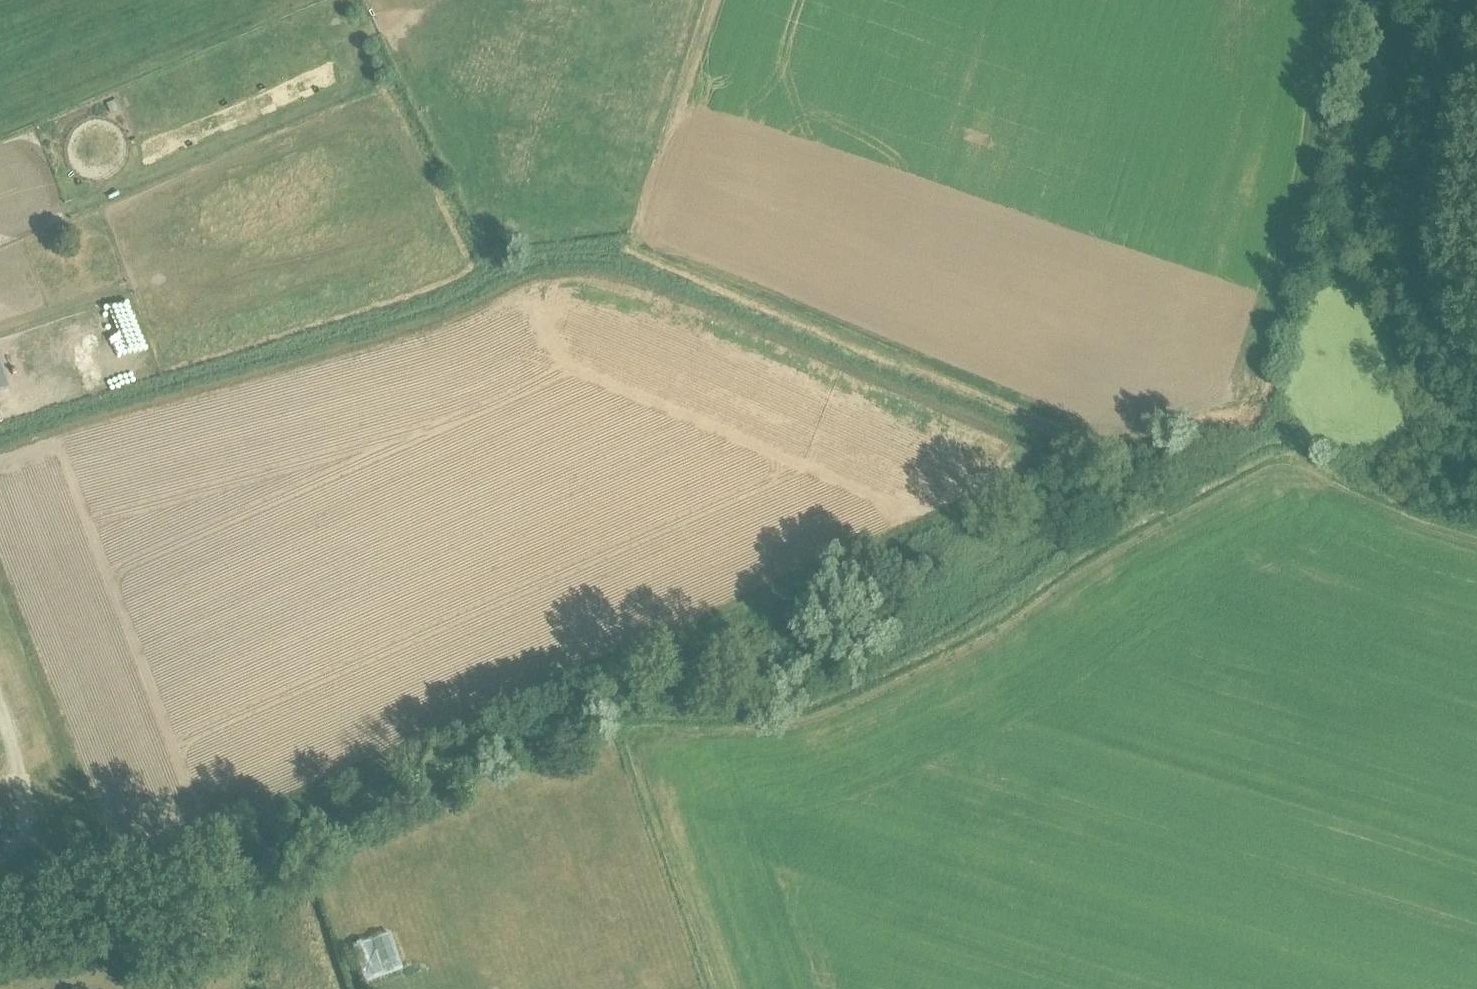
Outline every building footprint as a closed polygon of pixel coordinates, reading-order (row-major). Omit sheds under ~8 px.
[(11,384),(1,345),(0,345),(0,387),(11,384)] [(17,394),(15,385),(0,388),(0,398),(17,394)]
